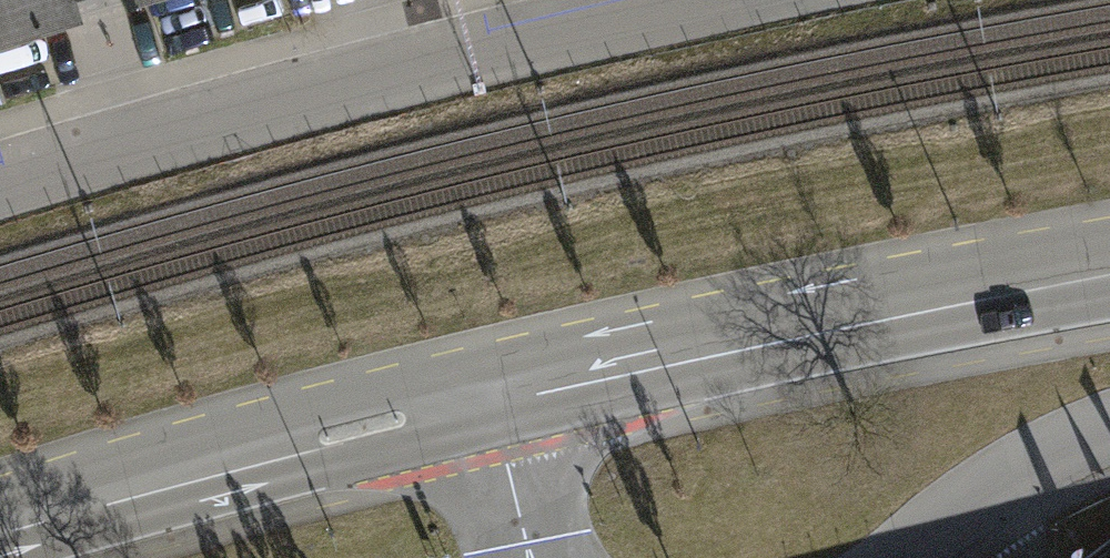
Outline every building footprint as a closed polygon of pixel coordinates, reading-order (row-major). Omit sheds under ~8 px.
[(96,17),(91,0),(0,0),(0,45),(96,17)]
